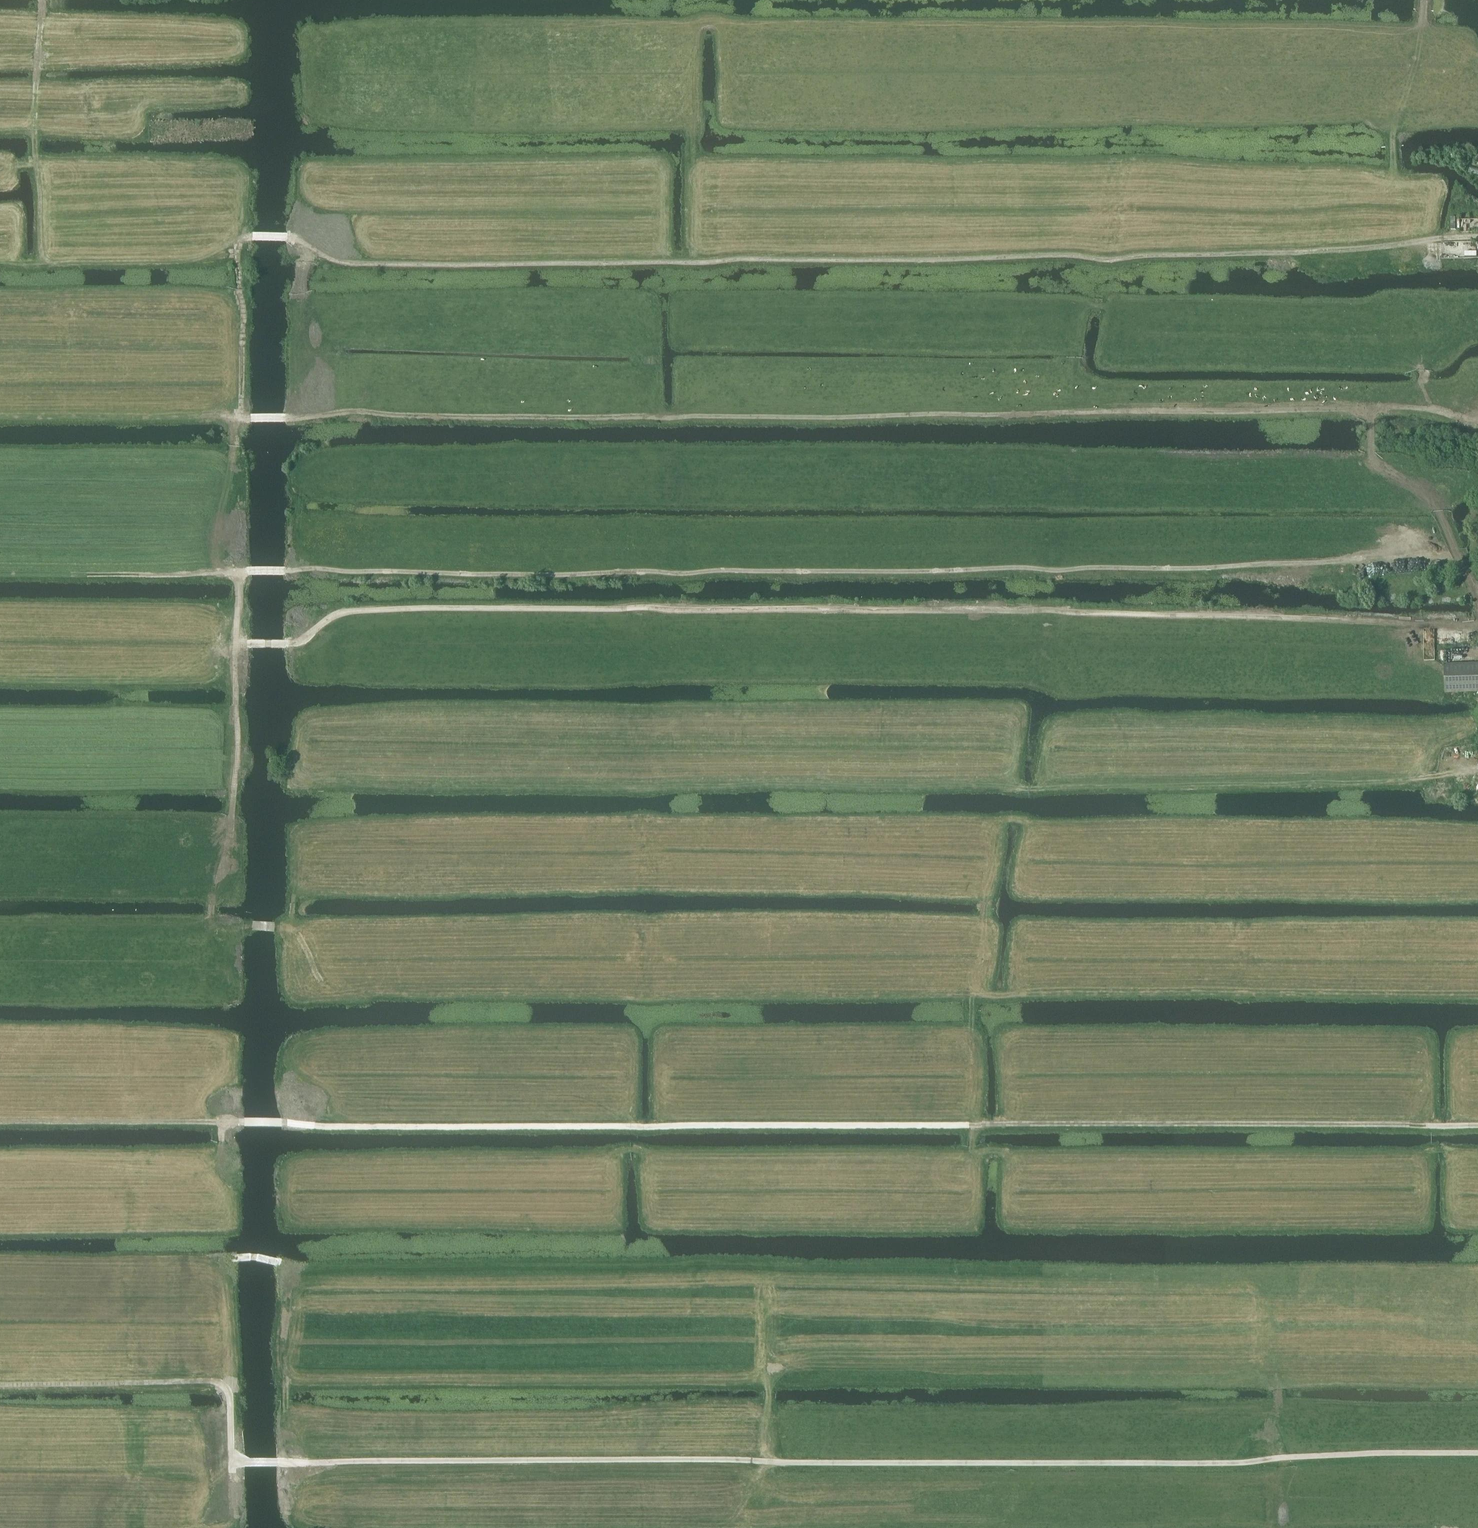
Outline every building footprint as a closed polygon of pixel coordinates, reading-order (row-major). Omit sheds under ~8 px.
[(1477,692),(1477,663),(1444,665),(1445,694),(1477,692)]
